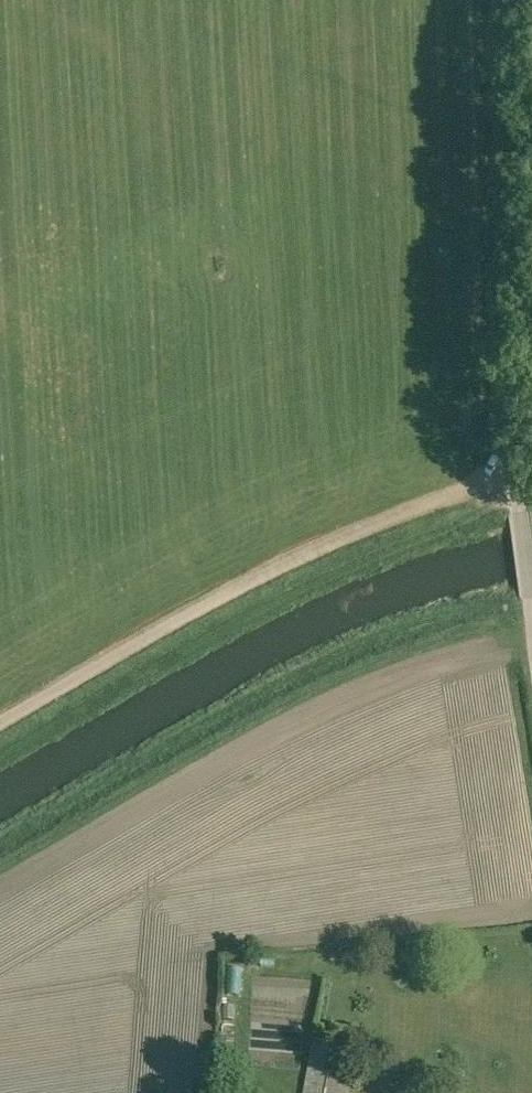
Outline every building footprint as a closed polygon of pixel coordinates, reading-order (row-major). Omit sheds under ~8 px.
[(356,1053),(311,1046),(303,1092),(349,1092),(356,1053)]
